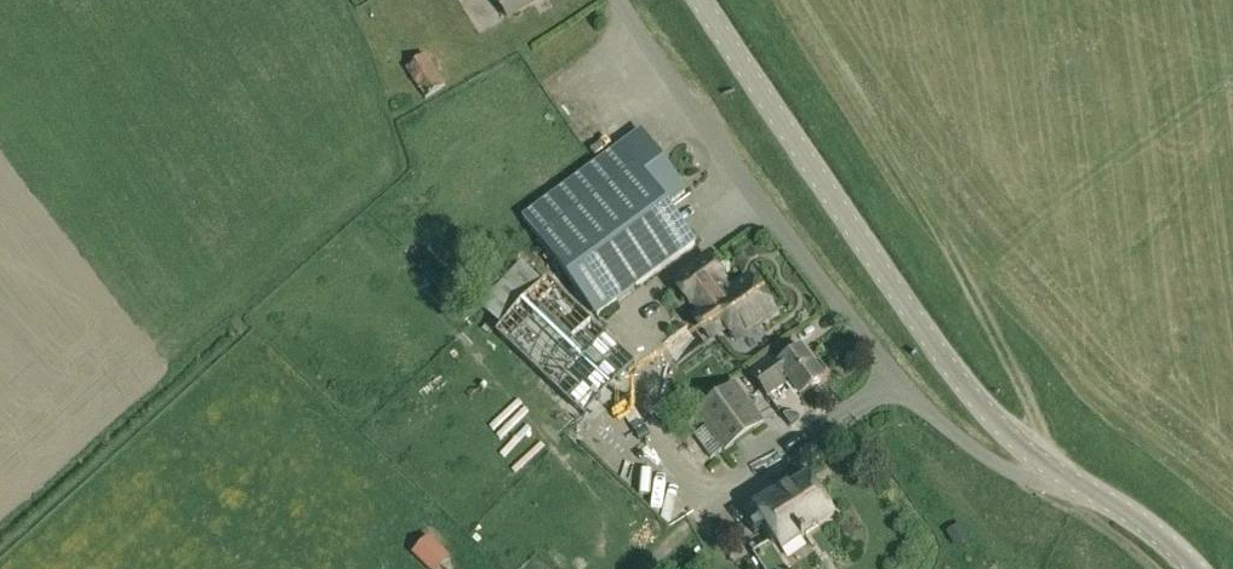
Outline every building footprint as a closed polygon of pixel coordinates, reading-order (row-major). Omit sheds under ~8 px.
[(507,17),(535,0),(497,0),(507,17)] [(426,55),(406,68),(427,99),(445,85),(426,55)] [(694,246),(665,207),(685,192),(642,134),(623,148),(636,167),(538,239),(596,318),(694,246)] [(708,260),(674,286),(688,305),(692,302),(701,314),(692,320),(709,342),(739,320),(748,333),(774,314),(748,279),(728,294),(719,282),(723,279),(708,260)] [(507,341),(584,415),(635,363),(557,289),(553,294),(521,264),(481,307),(511,337),(507,341)] [(668,353),(695,332),(683,317),(656,339),(668,353)] [(750,374),(768,398),(789,382),(800,397),(824,379),(802,349),(777,366),(771,358),(750,374)] [(695,414),(705,428),(724,453),(763,424),(734,385),(695,414)] [(645,386),(645,406),(657,406),(657,386),(645,386)] [(819,527),(835,516),(810,477),(793,488),(790,483),(754,506),(774,537),(754,550),(766,568),(810,568),(836,553),(819,527)] [(955,543),(966,536),(958,524),(947,531),(955,543)] [(427,568),(432,568),(449,551),(424,529),(406,550),(427,568)]
